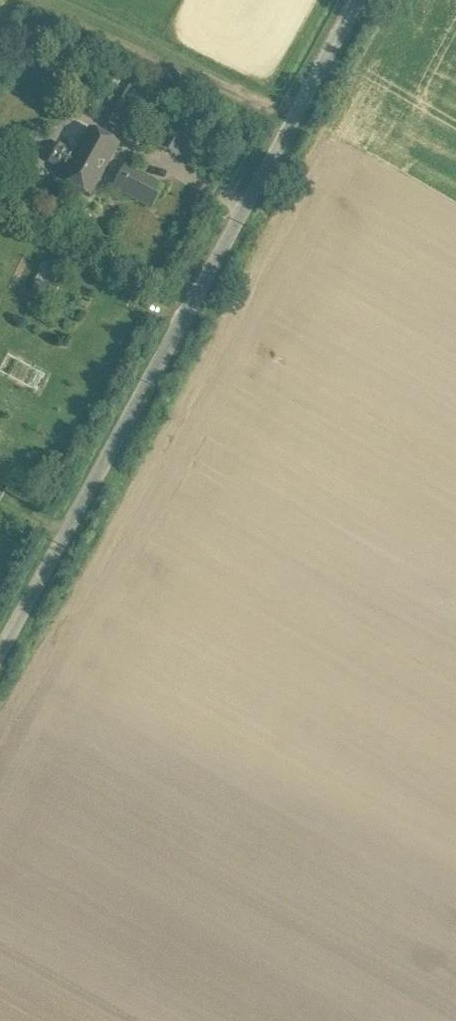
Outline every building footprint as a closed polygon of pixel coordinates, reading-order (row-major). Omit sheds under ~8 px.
[(134,80),(110,122),(118,127),(142,84),(134,80)] [(176,121),(161,147),(177,156),(191,130),(176,121)] [(119,144),(89,128),(74,155),(58,146),(49,162),(66,171),(61,180),(91,196),(119,144)] [(162,188),(124,167),(112,188),(151,209),(162,188)] [(43,265),(34,284),(68,301),(77,281),(43,265)]
